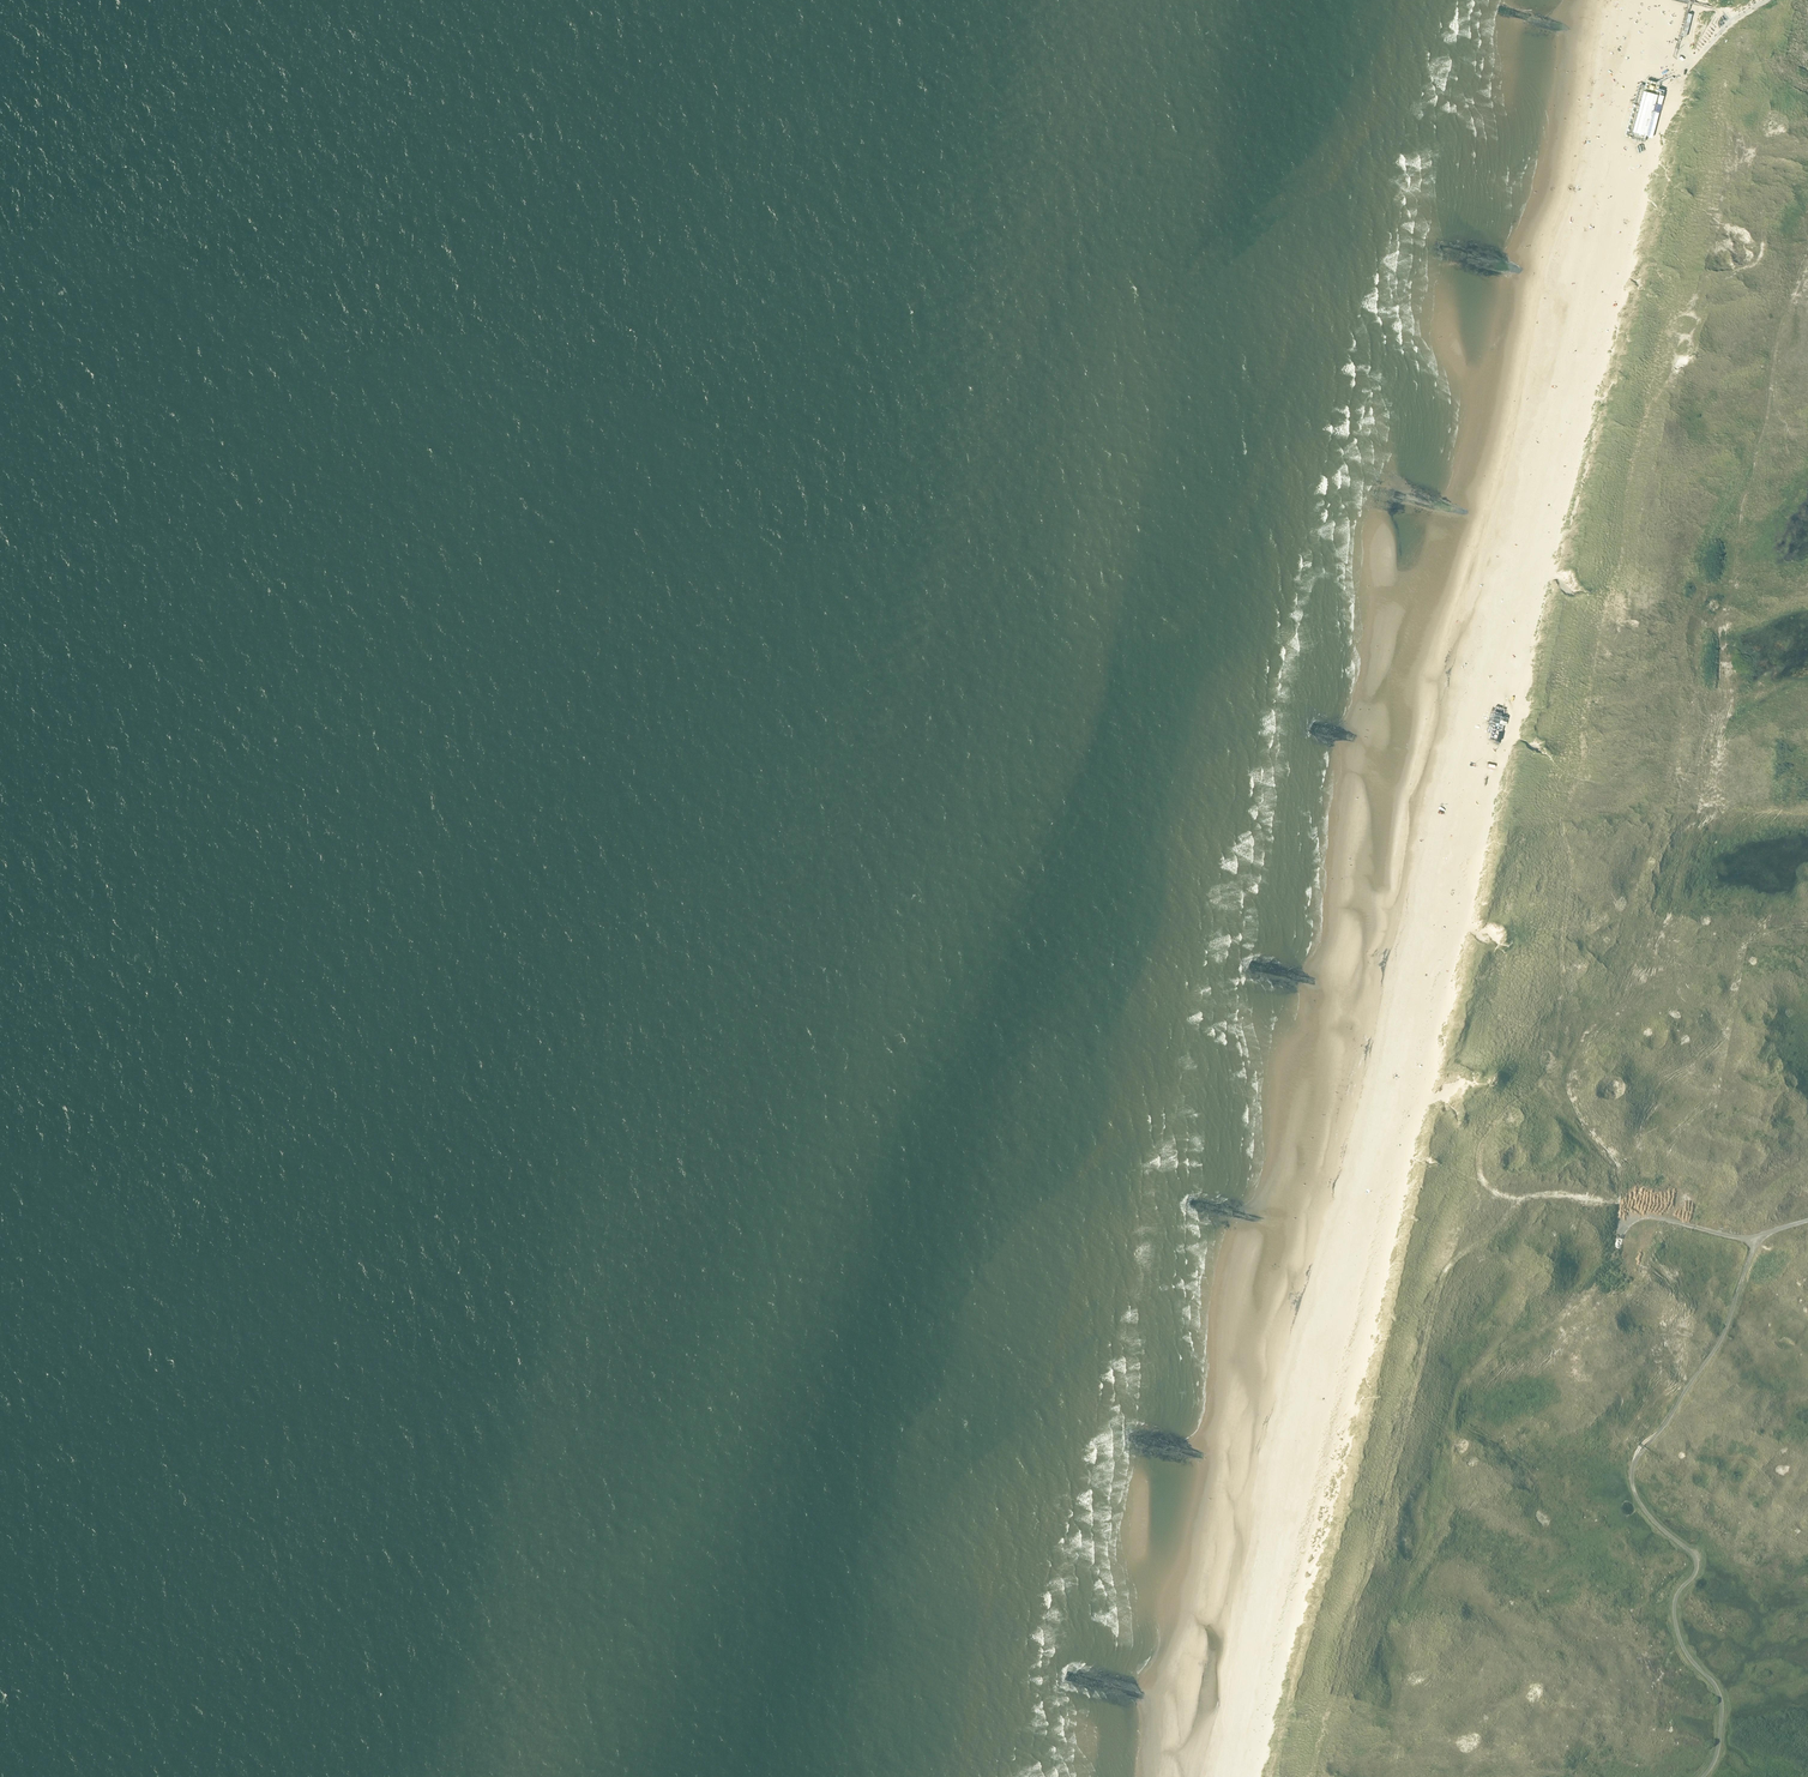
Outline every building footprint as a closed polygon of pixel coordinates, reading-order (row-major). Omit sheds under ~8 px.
[(1648,92),(1641,90),(1629,132),(1650,138),(1663,96),(1648,92)] [(1499,735),(1509,737),(1513,722),(1503,720),(1499,735)]
